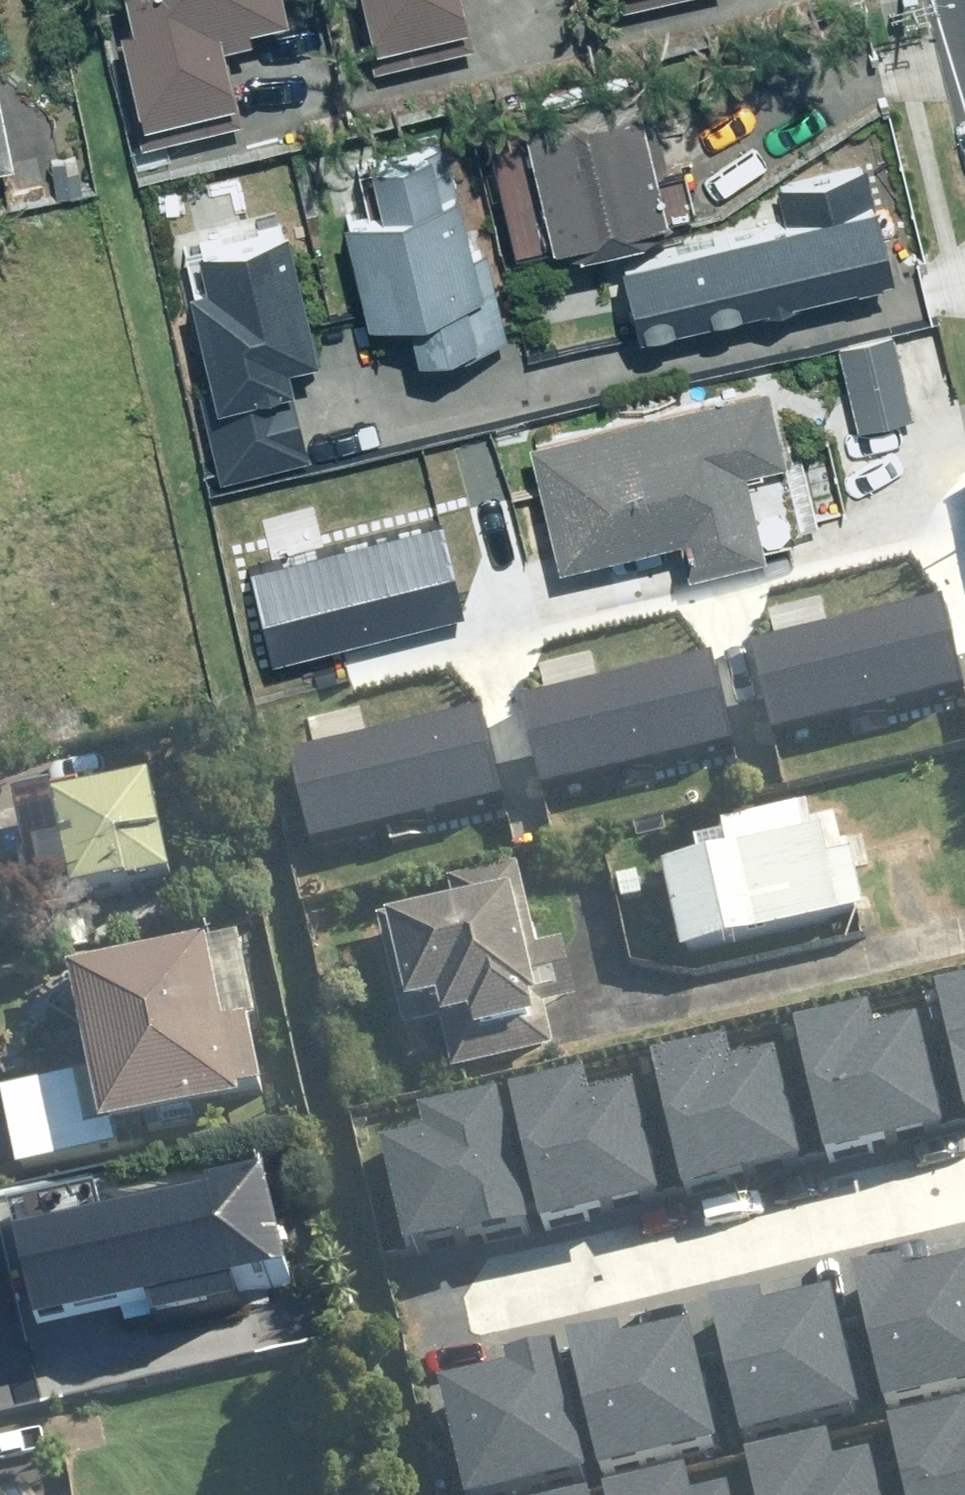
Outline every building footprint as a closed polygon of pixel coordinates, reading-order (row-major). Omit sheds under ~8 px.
[(121,131),(214,108),(198,45),(278,25),(272,0),(88,0),(121,131)] [(357,52),(451,28),(444,0),(344,0),(357,52)] [(518,146),(539,252),(667,227),(646,121),(518,146)] [(759,185),(767,217),(591,259),(610,337),(910,265),(884,156),(759,185)] [(451,159),(372,178),(383,223),(349,231),(372,329),(406,321),(420,376),(526,351),(503,257),(476,263),(451,159)] [(188,286),(229,466),(301,450),(281,364),(309,358),(279,226),(203,243),(212,281),(188,286)] [(895,334),(830,346),(847,438),(912,426),(895,334)] [(758,392),(517,437),(541,564),(666,541),(673,574),(749,559),(733,472),(771,465),(758,392)] [(264,566),(284,648),(481,602),(461,519),(264,566)] [(774,729),(964,684),(964,656),(952,600),(755,647),(774,729)] [(530,704),(550,786),(747,740),(727,657),(530,704)] [(309,758),(329,840),(526,793),(506,711),(309,758)] [(139,786),(1,823),(31,936),(169,899),(139,786)] [(823,877),(819,859),(840,854),(832,816),(692,847),(697,872),(655,881),(678,987),(730,976),(727,960),(836,936),(858,931),(845,873),(823,877)] [(527,927),(513,873),(441,892),(445,906),(375,925),(412,1065),(444,1057),(452,1086),(546,1060),(512,931),(527,927)] [(65,1014),(83,1091),(3,1109),(17,1173),(233,1125),(229,1109),(252,1104),(239,1048),(250,1045),(228,949),(139,969),(145,996),(65,1014)] [(964,1081),(964,980),(944,984),(964,1081)] [(839,1156),(960,1129),(937,1027),(897,1035),(891,1008),(810,1026),(839,1156)] [(686,1186),(807,1160),(784,1057),(744,1066),(738,1039),(657,1057),(686,1186)] [(543,1221),(664,1194),(641,1092),(601,1100),(595,1073),(515,1091),(543,1221)] [(392,1147),(415,1250),(535,1223),(507,1094),(426,1111),(432,1138),(392,1147)] [(272,1148),(0,1212),(0,1279),(9,1317),(125,1290),(132,1318),(303,1278),(272,1148)] [(861,1277),(895,1409),(964,1391),(964,1267),(913,1280),(909,1265),(861,1277)] [(765,1295),(717,1307),(750,1439),(869,1410),(839,1293),(769,1310),(765,1295)] [(624,1331),(576,1343),(609,1475),(728,1445),(699,1328),(628,1346),(624,1331)] [(562,1344),(515,1356),(518,1371),(448,1389),(474,1494),(520,1494),(595,1476),(562,1344)] [(888,1426),(905,1494),(964,1494),(964,1407),(888,1426)] [(880,1455),(840,1464),(833,1436),(750,1456),(759,1494),(890,1494),(880,1455)] [(692,1473),(609,1492),(610,1494),(698,1494),(692,1473)]
